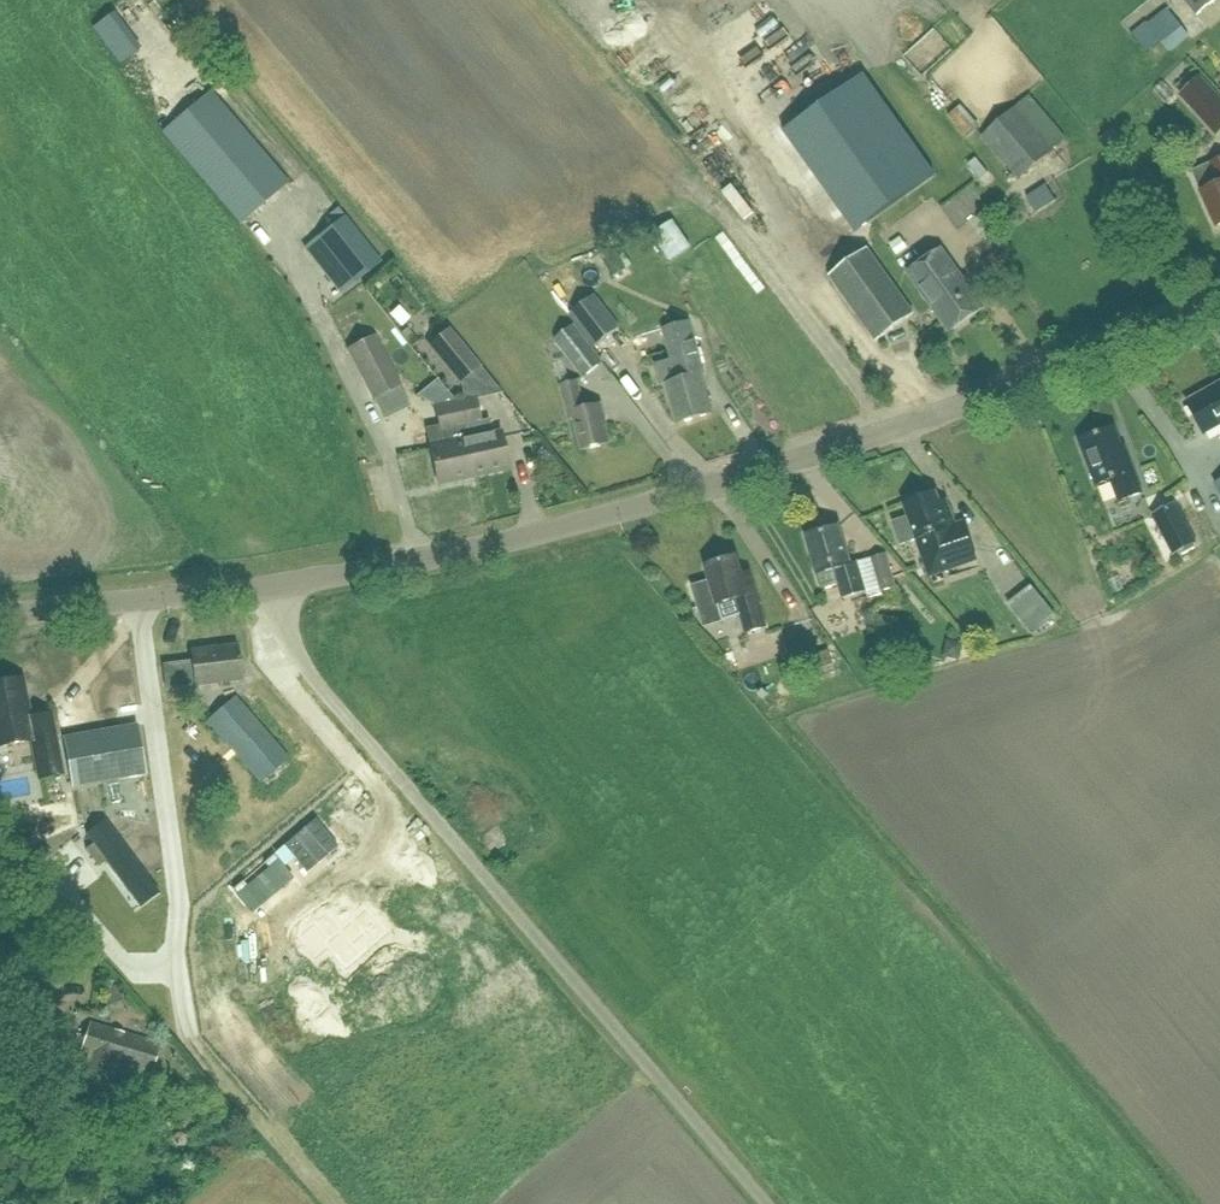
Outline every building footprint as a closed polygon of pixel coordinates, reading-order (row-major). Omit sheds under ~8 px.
[(1215,0),(1183,0),(1196,16),(1215,0)] [(1170,53),(1188,36),(1166,11),(1148,27),(1146,25),(1131,37),(1147,55),(1161,43),(1170,53)] [(864,77),(784,133),(854,233),(934,176),(864,77)] [(1201,117),(1217,135),(1219,132),(1219,102),(1219,101),(1199,79),(1181,96),(1201,117)] [(238,223),(286,183),(210,93),(162,133),(238,223)] [(1019,180),(1052,151),(1014,107),(981,136),(1019,180)] [(1121,140),(1112,130),(1099,141),(1108,152),(1121,140)] [(1209,165),(1209,166),(1193,173),(1202,193),(1217,228),(1219,227),(1219,160),(1209,165)] [(1136,196),(1154,183),(1142,164),(1124,178),(1136,196)] [(1039,214),(1057,203),(1046,185),(1027,196),(1039,214)] [(676,214),(660,223),(674,247),(690,239),(676,214)] [(356,281),(379,263),(343,217),(320,236),(356,281)] [(265,222),(257,229),(272,246),(281,239),(265,222)] [(913,313),(867,249),(829,275),(875,340),(913,313)] [(949,332),(982,309),(941,249),(908,272),(949,332)] [(981,264),(989,276),(1005,265),(997,253),(981,264)] [(620,329),(594,296),(569,316),(595,349),(620,329)] [(678,422),(712,413),(701,374),(704,374),(689,322),(663,329),(677,381),(668,384),(678,422)] [(582,378),(601,363),(570,325),(551,341),(582,378)] [(427,346),(458,383),(477,367),(446,331),(427,346)] [(399,388),(373,338),(349,351),(374,401),(399,388)] [(582,450),(609,443),(604,426),(607,425),(601,404),(585,408),(576,382),(560,387),(570,420),(574,420),(582,450)] [(1187,402),(1204,433),(1219,425),(1219,427),(1219,384),(1187,402)] [(438,485),(474,477),(508,469),(501,433),(492,435),(489,420),(480,422),(476,399),(436,408),(440,427),(426,429),(438,485)] [(1119,501),(1141,492),(1127,455),(1124,456),(1114,428),(1079,441),(1096,486),(1111,480),(1119,501)] [(947,506),(940,508),(935,493),(919,499),(917,494),(906,498),(908,503),(905,504),(909,517),(893,523),(901,544),(917,539),(930,576),(975,560),(965,532),(957,534),(947,506)] [(1173,505),(1154,515),(1165,535),(1176,555),(1194,545),(1183,525),(1173,505)] [(849,566),(838,528),(807,537),(823,590),(838,586),(843,600),(866,593),(867,597),(895,589),(885,556),(849,566)] [(710,581),(693,587),(699,607),(716,602),(722,620),(742,614),(748,633),(765,628),(748,573),(741,575),(736,558),(706,566),(710,581)] [(1037,578),(1012,594),(1039,636),(1063,621),(1037,578)] [(236,645),(190,650),(191,661),(162,665),(165,689),(241,680),(236,645)] [(829,653),(815,657),(820,671),(834,666),(829,653)] [(54,742),(54,741),(49,715),(28,719),(21,679),(0,683),(0,747),(31,741),(32,746),(54,742)] [(262,781),(288,757),(234,697),(207,721),(262,781)] [(136,726),(62,739),(65,755),(71,788),(144,775),(136,726)] [(38,779),(61,774),(54,742),(32,746),(38,779)] [(93,843),(85,848),(98,865),(105,860),(131,894),(149,881),(104,820),(86,834),(93,843)] [(388,932),(365,906),(341,926),(326,909),(296,935),(315,958),(327,947),(345,969),(388,932)] [(114,1062),(118,1063),(150,1074),(159,1045),(89,1023),(84,1040),(98,1044),(96,1050),(115,1056),(114,1062)] [(80,1052),(87,1054),(77,1088),(107,1098),(118,1063),(114,1062),(115,1056),(96,1050),(98,1044),(84,1040),(80,1052)]
